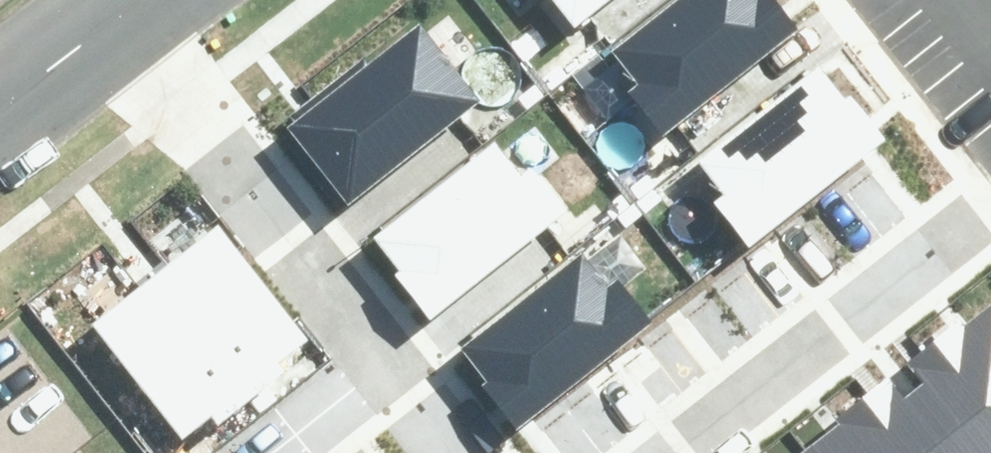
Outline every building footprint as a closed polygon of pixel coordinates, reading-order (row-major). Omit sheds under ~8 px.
[(576,24),(607,0),(557,0),(576,24)] [(616,50),(641,81),(628,92),(664,136),(797,28),(774,0),(677,0),(616,50)] [(301,115),(287,126),(350,205),(481,101),(420,25),(375,60),(365,48),(293,104),(301,115)] [(820,63),(700,160),(726,192),(713,202),(749,246),(882,138),(820,63)] [(492,139),(371,233),(400,270),(395,274),(430,319),(578,203),(539,153),(517,170),(492,139)] [(221,223),(93,321),(182,437),(212,415),(219,423),(287,371),(279,360),(309,337),(221,223)] [(584,248),(463,343),(493,381),(488,385),(522,426),(655,320),(616,272),(608,278),(584,248)] [(966,326),(961,321),(905,365),(916,380),(902,391),(889,375),(836,417),(841,423),(802,452),(990,452),(990,306),(966,326)]
